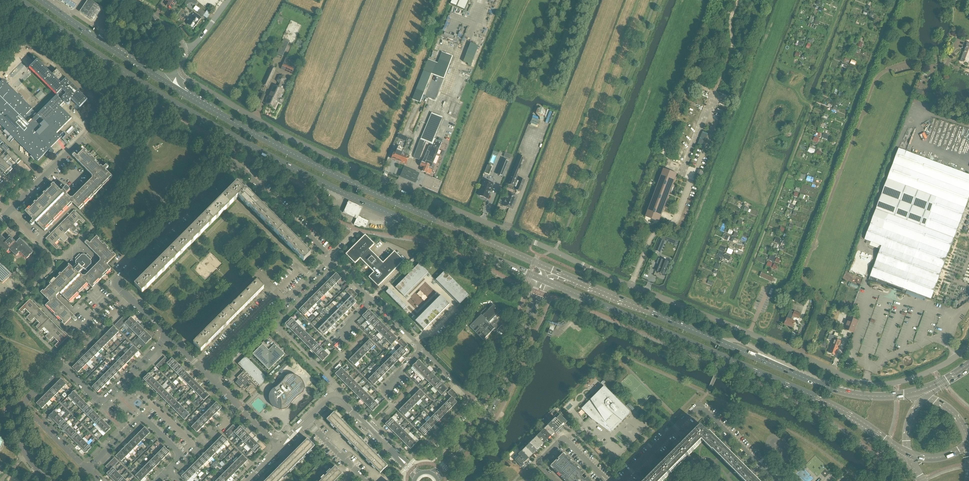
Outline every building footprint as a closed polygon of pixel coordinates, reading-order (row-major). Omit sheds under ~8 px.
[(88,0),(79,13),(93,22),(102,9),(88,0)] [(168,2),(169,2),(167,5),(172,9),(174,6),(175,5),(177,2),(174,0),(165,0),(168,2)] [(451,3),(450,6),(463,12),(465,7),(468,0),(453,0),(451,3)] [(199,21),(193,16),(187,24),(193,29),(199,21)] [(463,62),(468,64),(467,65),(471,66),(472,65),(471,65),(475,54),(478,46),(470,43),(467,53),(463,62)] [(961,61),(964,63),(965,62),(968,63),(968,60),(968,44),(967,43),(961,61)] [(429,73),(433,74),(444,78),(452,56),(447,55),(442,53),(437,64),(434,62),(433,65),(427,63),(424,71),(429,73)] [(281,69),(292,74),(297,63),(286,58),(281,69)] [(34,158),(37,161),(48,151),(50,154),(51,154),(52,154),(53,154),(54,153),(54,152),(54,151),(53,151),(51,148),(61,138),(56,133),(72,118),(60,106),(64,102),(66,104),(67,104),(68,104),(69,104),(70,103),(70,102),(70,101),(69,101),(71,99),(80,108),(87,100),(66,78),(57,70),(52,75),(37,60),(30,67),(57,95),(37,114),(32,109),(3,80),(0,83),(0,124),(34,158)] [(275,69),(272,67),(271,67),(263,85),(267,87),(275,69)] [(265,103),(272,106),(275,108),(275,107),(278,102),(281,103),(283,99),(279,98),(283,90),(279,88),(280,84),(284,84),(286,79),(283,75),(279,76),(277,80),(279,84),(278,87),(273,85),(265,103)] [(422,89),(417,87),(413,98),(417,100),(422,89)] [(923,91),(921,96),(929,100),(931,94),(923,91)] [(539,117),(540,120),(544,119),(543,116),(544,116),(545,112),(542,108),(538,109),(536,113),(539,117)] [(414,156),(416,157),(420,159),(426,142),(428,137),(436,119),(437,115),(438,115),(432,113),(420,139),(414,156)] [(421,171),(426,173),(429,166),(432,167),(442,142),(434,139),(431,147),(429,146),(423,159),(424,160),(423,162),(422,162),(420,166),(423,167),(421,171)] [(3,154),(6,157),(8,155),(11,151),(4,144),(2,142),(0,145),(0,146),(1,147),(5,152),(3,154)] [(391,159),(399,162),(404,148),(398,146),(396,151),(395,150),(391,159)] [(404,148),(399,162),(406,165),(409,156),(408,156),(410,151),(404,148)] [(877,207),(865,239),(881,245),(868,280),(895,290),(905,294),(907,290),(943,304),(951,283),(939,278),(963,215),(968,198),(968,174),(907,151),(899,148),(877,207)] [(35,203),(32,207),(28,211),(27,209),(25,212),(33,220),(30,222),(30,223),(30,224),(31,225),(32,225),(33,225),(35,222),(44,231),(68,208),(69,207),(73,203),(79,209),(81,206),(82,207),(87,203),(85,202),(88,199),(91,197),(92,198),(96,194),(95,193),(98,190),(100,188),(101,189),(103,186),(102,185),(109,178),(110,179),(113,177),(106,170),(108,167),(109,166),(108,166),(108,165),(107,165),(106,165),(103,168),(101,166),(100,167),(95,162),(96,161),(92,157),(91,158),(86,152),(87,151),(84,149),(77,156),(75,154),(74,153),(73,154),(72,154),(72,155),(72,156),(75,159),(92,176),(92,179),(73,198),(71,198),(66,194),(70,190),(66,186),(65,187),(63,185),(62,185),(62,184),(61,184),(61,185),(59,183),(60,182),(57,179),(53,184),(54,185),(35,203)] [(8,155),(6,157),(9,160),(11,158),(16,162),(17,164),(21,161),(19,159),(11,151),(8,155)] [(515,165),(507,184),(513,186),(525,158),(519,155),(515,165)] [(3,160),(0,163),(8,170),(9,172),(12,169),(11,167),(6,163),(9,160),(6,157),(3,160)] [(497,174),(503,176),(508,161),(503,159),(497,174)] [(4,173),(6,175),(9,172),(8,170),(0,163),(0,169),(4,173)] [(412,171),(404,167),(400,177),(408,181),(416,184),(420,174),(412,171)] [(659,221),(677,175),(663,169),(646,216),(659,221)] [(520,191),(525,180),(520,178),(515,189),(520,191)] [(487,198),(489,193),(493,184),(484,180),(478,195),(479,195),(480,196),(481,196),(482,196),(484,197),(484,198),(485,198),(486,198),(487,198)] [(237,183),(225,195),(232,203),(238,197),(248,207),(249,207),(256,200),(248,192),(250,191),(247,188),(246,189),(245,189),(244,190),(237,183)] [(503,206),(507,208),(513,195),(508,193),(503,206)] [(232,203),(225,195),(216,203),(215,202),(212,205),(214,206),(198,221),(197,220),(194,223),(196,224),(181,239),(179,238),(177,241),(178,242),(163,257),(161,256),(159,258),(160,260),(145,275),(144,273),(141,276),(142,278),(135,285),(142,293),(151,284),(228,207),(232,203)] [(513,195),(507,208),(512,209),(517,196),(513,195)] [(261,205),(256,200),(249,207),(303,261),(304,261),(310,254),(305,248),(306,247),(303,244),(302,246),(291,235),(293,234),(290,231),(289,232),(278,221),(279,220),(276,217),(275,218),(264,208),(265,206),(263,204),(261,205)] [(363,208),(348,202),(347,206),(343,213),(357,220),(363,208)] [(70,215),(76,222),(79,220),(83,223),(85,221),(74,210),(70,214),(70,215)] [(65,220),(64,220),(76,231),(78,229),(74,225),(76,222),(70,215),(69,216),(68,216),(65,220)] [(368,221),(363,219),(360,218),(358,217),(354,225),(359,227),(360,225),(365,227),(368,221)] [(61,224),(60,225),(67,232),(70,229),(73,233),(74,233),(75,231),(76,231),(64,220),(61,224)] [(55,229),(66,240),(68,238),(64,234),(67,232),(60,225),(59,226),(59,225),(55,229)] [(52,233),(51,234),(58,241),(60,238),(64,242),(66,240),(55,229),(51,233),(52,233)] [(6,240),(0,234),(0,248),(6,253),(9,250),(8,250),(9,249),(16,256),(19,253),(20,252),(26,259),(30,256),(29,255),(30,255),(33,252),(20,238),(17,241),(17,242),(16,243),(9,236),(6,239),(7,239),(6,240)] [(58,241),(51,234),(50,235),(46,238),(46,239),(57,250),(57,249),(59,247),(55,243),(58,241)] [(368,277),(378,287),(403,261),(394,251),(383,263),(369,249),(374,244),(365,235),(345,254),(355,264),(360,259),(373,272),(368,277)] [(41,293),(49,301),(50,302),(45,306),(64,325),(71,318),(74,320),(74,321),(75,321),(76,321),(76,320),(77,319),(76,319),(76,318),(56,298),(56,296),(59,293),(68,302),(87,283),(92,288),(94,286),(93,284),(100,278),(101,279),(102,278),(101,277),(110,268),(107,264),(116,255),(114,253),(113,254),(107,249),(108,248),(104,244),(103,245),(98,240),(99,238),(97,236),(90,243),(87,241),(86,241),(86,240),(86,241),(85,241),(84,242),(85,243),(100,258),(100,261),(93,268),(92,267),(93,266),(91,264),(91,261),(90,260),(92,258),(87,254),(86,255),(85,254),(82,254),(81,255),(79,254),(75,258),(77,260),(76,261),(76,264),(74,267),(73,268),(69,264),(68,265),(69,266),(44,291),(43,290),(41,293)] [(659,239),(655,250),(660,253),(661,253),(665,241),(659,239)] [(657,272),(664,275),(667,266),(668,263),(665,262),(664,265),(661,264),(657,272)] [(3,284),(12,275),(0,263),(0,284),(3,284)] [(419,263),(395,287),(404,296),(427,272),(419,263)] [(15,272),(7,264),(5,266),(13,273),(15,272)] [(18,273),(24,279),(25,280),(27,278),(21,271),(17,268),(15,270),(18,273)] [(445,272),(436,281),(460,304),(468,296),(445,272)] [(336,273),(331,278),(336,283),(341,278),(336,273)] [(331,278),(327,282),(332,287),(336,283),(331,278)] [(257,281),(237,302),(230,309),(229,308),(193,344),(201,351),(264,288),(257,281)] [(327,282),(323,286),(328,291),(332,287),(327,282)] [(323,286),(319,290),(324,295),(328,291),(323,286)] [(389,289),(386,292),(404,310),(407,306),(389,289)] [(319,290),(315,294),(320,299),(324,295),(319,290)] [(315,294),(310,298),(316,304),(320,299),(315,294)] [(351,296),(346,301),(352,306),(356,302),(354,299),(351,296)] [(441,296),(415,321),(424,330),(449,305),(441,296)] [(310,298),(306,302),(312,308),(316,304),(310,298)] [(25,309),(28,311),(34,305),(33,304),(34,303),(30,300),(30,299),(19,310),(19,311),(19,310),(21,312),(25,309)] [(346,301),(342,305),(348,311),(352,306),(346,301)] [(306,302),(302,307),(308,312),(312,308),(306,302)] [(498,317),(500,316),(502,313),(500,311),(493,304),(491,306),(490,308),(489,308),(488,310),(487,310),(486,308),(476,318),(477,319),(469,326),(483,340),(493,330),(493,331),(495,331),(497,329),(497,327),(499,327),(501,325),(501,323),(496,319),(495,317),(496,315),(497,315),(498,317)] [(28,320),(39,309),(36,305),(35,305),(34,305),(28,311),(30,314),(26,318),(28,320)] [(342,305),(338,309),(344,315),(348,311),(342,305)] [(308,312),(302,307),(299,310),(304,316),(308,312)] [(34,318),(37,321),(44,314),(43,313),(40,309),(39,309),(28,320),(29,320),(30,321),(31,322),(34,318)] [(338,309),(334,313),(340,319),(344,315),(338,309)] [(362,316),(366,320),(373,314),(368,310),(362,316)] [(795,311),(793,314),(790,312),(785,324),(793,328),(795,321),(791,320),(793,316),(799,319),(801,314),(795,311)] [(334,313),(330,318),(335,323),(340,319),(334,313)] [(38,329),(49,318),(45,314),(44,315),(44,314),(37,321),(39,323),(36,327),(38,329)] [(366,320),(370,324),(377,318),(373,314),(366,320)] [(444,324),(447,328),(456,319),(452,315),(444,324)] [(126,325),(129,328),(135,321),(131,317),(128,320),(126,322),(125,323),(126,325)] [(857,320),(849,317),(845,330),(853,333),(857,320)] [(44,328),(47,330),(53,324),(52,323),(53,322),(49,318),(38,329),(40,331),(44,328)] [(285,324),(289,328),(295,322),(291,318),(285,324)] [(330,318),(326,322),(331,327),(335,323),(330,318)] [(370,324),(375,329),(381,322),(377,318),(370,324)] [(129,328),(133,332),(139,325),(135,321),(129,328)] [(289,328),(293,332),(300,326),(295,322),(289,328)] [(326,322),(322,326),(327,331),(331,327),(326,322)] [(375,329),(379,333),(385,326),(381,322),(375,329)] [(47,339),(58,328),(58,327),(58,328),(54,324),(53,324),(47,330),(49,333),(45,336),(47,338),(47,339)] [(133,332),(137,336),(144,330),(139,325),(133,332)] [(114,326),(110,330),(115,335),(119,332),(114,326)] [(293,332),(297,336),(304,330),(300,326),(293,332)] [(327,331),(322,326),(318,329),(323,335),(327,331)] [(379,333),(383,337),(389,331),(385,326),(379,333)] [(53,337),(56,339),(63,333),(62,332),(62,331),(58,328),(47,339),(49,341),(53,337)] [(110,330),(106,334),(111,340),(115,335),(110,330)] [(137,336),(141,340),(148,334),(144,330),(137,336)] [(297,336),(302,341),(308,334),(304,330),(297,336)] [(383,337),(387,341),(393,335),(389,331),(383,337)] [(835,332),(834,335),(833,337),(830,336),(831,335),(830,334),(828,339),(834,341),(829,353),(835,355),(841,341),(837,340),(838,337),(839,334),(835,332)] [(63,333),(56,339),(58,342),(55,346),(57,348),(68,337),(64,333),(63,334),(63,333)] [(106,334),(102,338),(107,344),(111,340),(106,334)] [(148,334),(141,340),(146,344),(152,338),(148,334)] [(302,341),(306,345),(312,338),(308,334),(302,341)] [(393,335),(387,341),(391,345),(392,344),(398,339),(393,335)] [(284,351),(272,340),(269,336),(258,347),(259,348),(257,349),(256,349),(254,351),(255,353),(253,354),(269,370),(284,354),(282,353),(284,351)] [(102,338),(98,342),(103,348),(107,344),(102,338)] [(306,345),(310,349),(316,343),(312,338),(306,345)] [(370,340),(365,344),(370,350),(375,345),(370,340)] [(98,342),(94,346),(99,352),(103,348),(98,342)] [(310,349),(314,353),(320,347),(316,343),(310,349)] [(365,344),(361,348),(366,354),(370,350),(365,344)] [(94,346),(89,350),(95,356),(99,352),(94,346)] [(133,346),(129,350),(135,355),(139,351),(133,346)] [(314,353),(318,357),(324,351),(320,347),(314,353)] [(401,347),(397,351),(402,356),(407,352),(404,349),(401,347)] [(361,348),(357,352),(362,358),(366,354),(361,348)] [(89,350),(85,354),(91,360),(95,356),(89,350)] [(129,350),(125,354),(131,359),(135,355),(129,350)] [(324,351),(318,357),(322,361),(329,355),(324,351)] [(397,351),(392,355),(398,361),(402,356),(397,351)] [(357,352),(353,357),(358,362),(362,358),(357,352)] [(85,354),(81,359),(87,364),(91,360),(85,354)] [(125,354),(121,358),(127,363),(131,359),(125,354)] [(392,355),(388,359),(394,365),(398,361),(392,355)] [(358,362),(353,357),(349,360),(354,366),(358,362)] [(121,358),(117,362),(123,367),(127,363),(121,358)] [(167,363),(171,368),(177,363),(172,358),(169,361),(167,363)] [(81,359),(77,363),(83,368),(87,364),(81,359)] [(243,371),(237,378),(238,379),(235,382),(242,390),(244,388),(246,390),(245,390),(250,395),(256,390),(256,389),(258,386),(259,384),(260,385),(267,378),(247,359),(240,365),(245,371),(244,372),(243,371)] [(388,359),(384,364),(390,369),(394,365),(388,359)] [(412,366),(417,370),(423,364),(418,360),(412,366)] [(117,362),(113,366),(118,371),(123,367),(117,362)] [(83,368),(77,363),(72,367),(78,373),(83,368)] [(171,368),(175,372),(181,367),(177,363),(171,368)] [(286,363),(275,374),(278,377),(283,372),(282,371),(288,365),(286,363)] [(384,364),(380,368),(386,373),(390,369),(384,364)] [(417,370),(421,375),(427,368),(423,364),(417,370)] [(113,366),(109,370),(114,375),(118,371),(113,366)] [(175,372),(180,376),(185,371),(181,367),(175,372)] [(335,374),(339,378),(345,372),(341,368),(335,374)] [(380,368),(376,372),(381,377),(386,373),(380,368)] [(421,375),(425,379),(431,372),(427,368),(421,375)] [(109,370),(105,374),(110,380),(114,375),(109,370)] [(180,376),(184,380),(189,375),(185,371),(180,376)] [(339,378),(343,382),(350,376),(345,372),(339,378)] [(376,372),(372,376),(377,381),(381,377),(376,372)] [(425,379),(429,383),(435,377),(431,372),(425,379)] [(143,379),(148,383),(153,378),(148,373),(143,379)] [(294,374),(293,373),(292,373),(291,373),(290,373),(289,373),(288,373),(288,374),(287,374),(286,374),(285,375),(284,376),(283,378),(283,379),(282,380),(281,381),(279,383),(278,384),(277,385),(276,386),(275,387),(273,387),(273,388),(272,388),(272,389),(271,389),(270,390),(270,391),(269,392),(269,393),(269,394),(268,394),(268,395),(268,396),(268,397),(268,398),(268,399),(269,400),(269,401),(269,402),(270,403),(270,404),(271,404),(271,405),(272,406),(273,406),(274,407),(275,407),(275,408),(276,408),(277,409),(278,409),(279,409),(280,409),(281,409),(282,409),(283,409),(284,409),(284,408),(285,408),(286,407),(287,407),(288,406),(289,404),(290,403),(291,402),(292,400),(293,399),(294,398),(295,397),(297,396),(298,395),(299,394),(301,393),(302,392),(302,391),(303,390),(303,389),(304,388),(304,387),(304,386),(304,385),(304,384),(303,383),(303,382),(302,381),(302,380),(301,380),(301,379),(300,378),(300,377),(299,376),(298,376),(297,375),(296,375),(296,374),(295,374),(294,374)] [(105,374),(101,378),(106,384),(110,380),(105,374)] [(184,380),(188,384),(193,379),(189,375),(184,380)] [(343,382),(348,387),(354,380),(350,376),(343,382)] [(377,381),(372,376),(368,380),(374,385),(377,381)] [(429,383),(433,387),(439,381),(435,377),(429,383)] [(101,378),(97,382),(102,388),(106,384),(101,378)] [(148,383),(152,388),(157,382),(153,378),(148,383)] [(61,379),(57,382),(63,388),(66,384),(61,379)] [(188,384),(192,389),(197,383),(193,379),(188,384)] [(348,387),(352,391),(358,384),(354,380),(348,387)] [(433,387),(437,391),(443,385),(439,381),(433,387)] [(57,382),(53,387),(59,392),(63,388),(57,382)] [(102,388),(97,382),(92,387),(97,393),(102,388)] [(152,388),(156,392),(161,386),(157,382),(152,388)] [(192,389),(196,393),(201,387),(197,383),(192,389)] [(352,391),(356,395),(362,389),(358,384),(352,391)] [(443,385),(437,391),(441,395),(442,394),(448,389),(443,385)] [(156,392),(160,396),(165,390),(161,386),(156,392)] [(630,413),(604,386),(581,409),(592,420),(610,433),(630,413)] [(53,387),(49,391),(54,396),(59,392),(53,387)] [(196,393),(200,397),(205,391),(201,387),(196,393)] [(356,395),(360,399),(366,393),(362,389),(356,395)] [(160,396),(164,400),(170,394),(165,390),(160,396)] [(420,390),(415,394),(420,400),(425,395),(420,390)] [(49,391),(45,395),(50,400),(54,396),(49,391)] [(68,396),(72,400),(77,395),(74,391),(68,396)] [(205,391),(200,397),(204,401),(209,395),(205,391)] [(360,399),(364,403),(370,397),(366,393),(360,399)] [(164,400),(168,404),(174,399),(170,394),(164,400)] [(415,394),(411,398),(416,404),(420,400),(415,394)] [(45,395),(41,399),(46,404),(50,400),(45,395)] [(72,400),(76,404),(82,399),(77,395),(72,400)] [(364,403),(368,407),(374,401),(370,397),(364,403)] [(452,397),(447,401),(452,407),(457,402),(454,399),(452,397)] [(411,398),(407,402),(412,408),(416,404),(411,398)] [(46,404),(41,399),(36,403),(42,409),(46,404)] [(76,404),(80,408),(86,403),(82,399),(76,404)] [(168,404),(172,408),(178,403),(174,399),(168,404)] [(374,401),(368,407),(372,411),(379,405),(374,401)] [(447,401),(443,406),(448,411),(452,407),(447,401)] [(216,402),(212,406),(218,411),(222,408),(216,402)] [(407,402),(403,407),(408,412),(412,408),(407,402)] [(80,408),(84,413),(90,407),(86,403),(80,408)] [(172,408),(176,412),(182,407),(178,403),(172,408)] [(212,406),(208,410),(214,415),(218,411),(212,406)] [(443,406),(439,410),(444,415),(448,411),(443,406)] [(84,413),(88,417),(94,411),(90,407),(84,413)] [(176,412),(180,416),(186,411),(182,407),(176,412)] [(408,412),(403,407),(399,410),(404,416),(408,412)] [(208,410),(204,414),(210,420),(214,415),(208,410)] [(439,410),(434,414),(440,419),(444,415),(439,410)] [(49,416),(53,420),(58,414),(54,411),(49,416)] [(88,417),(93,421),(98,415),(94,411),(88,417)] [(186,411),(180,416),(184,420),(190,415),(186,411)] [(380,473),(387,466),(341,420),(334,413),(334,412),(326,420),(327,420),(345,438),(380,473)] [(53,420),(57,424),(62,418),(58,414),(53,420)] [(204,414),(200,418),(206,424),(210,420),(204,414)] [(434,414),(430,418),(436,424),(440,419),(434,414)] [(93,421),(97,425),(102,419),(98,415),(93,421)] [(556,419),(562,425),(563,423),(564,424),(567,422),(560,415),(556,419)] [(57,424),(61,428),(66,423),(62,418),(57,424)] [(200,418),(196,422),(201,428),(206,424),(200,418)] [(385,424),(389,428),(395,422),(391,418),(385,424)] [(430,418),(426,422),(432,428),(436,424),(430,418)] [(555,418),(551,422),(558,429),(562,425),(556,419),(555,418)] [(97,425),(101,429),(106,424),(102,419),(97,425)] [(201,428),(196,422),(191,427),(197,432),(201,428)] [(389,428),(393,432),(400,426),(395,422),(389,428)] [(426,422),(422,426),(427,432),(432,428),(426,422)] [(551,422),(547,426),(554,433),(558,429),(551,422)] [(61,428),(65,432),(70,427),(66,423),(61,428)] [(106,424),(101,429),(105,434),(111,428),(106,424)] [(234,432),(238,437),(244,430),(240,426),(237,429),(235,431),(234,432)] [(393,432),(397,436),(404,430),(400,426),(393,432)] [(427,432),(422,426),(418,430),(424,435),(427,432)] [(547,426),(544,429),(551,436),(554,433),(547,426)] [(653,475),(647,480),(662,480),(703,440),(713,451),(714,450),(745,480),(759,480),(710,433),(709,433),(702,426),(681,447),(653,475)] [(65,432),(69,436),(74,431),(70,427),(65,432)] [(144,427),(140,432),(145,437),(150,433),(144,427)] [(544,429),(540,433),(547,440),(551,436),(544,429)] [(238,437),(242,441),(248,434),(244,430),(238,437)] [(397,436),(402,441),(408,434),(404,430),(397,436)] [(69,436),(73,440),(78,435),(74,431),(69,436)] [(140,432),(136,436),(141,441),(145,437),(140,432)] [(535,436),(536,436),(543,444),(547,440),(540,433),(539,432),(535,436)] [(242,441),(246,445),(253,439),(248,434),(242,441)] [(402,441),(406,445),(412,439),(408,434),(402,441)] [(73,440),(77,444),(83,439),(78,435),(73,440)] [(223,435),(219,439),(224,444),(228,441),(223,435)] [(136,436),(132,440),(137,445),(141,441),(136,436)] [(536,436),(532,440),(539,447),(543,444),(536,436)] [(77,444),(81,448),(87,443),(83,439),(77,444)] [(219,439),(215,443),(220,448),(224,444),(219,439)] [(246,445),(250,449),(257,443),(253,439),(246,445)] [(314,446),(315,446),(307,439),(265,480),(280,480),(314,446)] [(412,439),(406,445),(410,449),(416,443),(412,439)] [(132,440),(128,444),(133,450),(137,445),(132,440)] [(528,443),(529,444),(536,451),(539,447),(532,440),(528,443)] [(87,443),(81,448),(86,453),(91,448),(87,443)] [(215,443),(211,447),(216,452),(220,448),(215,443)] [(250,449),(247,452),(245,455),(246,456),(252,450),(255,453),(261,447),(257,443),(250,449)] [(128,444),(124,448),(129,454),(133,450),(128,444)] [(529,444),(525,447),(532,455),(536,451),(529,444)] [(521,451),(528,458),(529,459),(533,455),(532,455),(525,447),(523,445),(519,449),(521,451)] [(164,447),(160,451),(165,457),(170,452),(164,447)] [(211,447),(207,451),(212,457),(216,452),(211,447)] [(124,448),(119,452),(125,458),(129,454),(124,448)] [(160,451),(155,456),(161,461),(165,457),(160,451)] [(207,451),(203,455),(208,461),(212,457),(207,451)] [(517,454),(525,462),(525,463),(527,461),(526,461),(528,458),(521,451),(517,454)] [(125,458),(119,452),(116,456),(121,462),(125,458)] [(525,462),(517,454),(513,458),(514,460),(522,467),(524,465),(523,464),(525,462)] [(590,480),(587,477),(587,476),(584,479),(582,478),(584,476),(584,475),(584,474),(584,473),(580,470),(579,471),(576,468),(577,467),(573,463),(572,464),(569,461),(570,460),(566,456),(565,457),(562,454),(557,459),(558,460),(557,461),(556,460),(551,465),(554,469),(553,470),(557,473),(558,472),(561,475),(560,476),(564,480),(565,479),(566,480),(590,480)] [(203,455),(198,459),(204,465),(208,461),(203,455)] [(242,455),(239,459),(244,464),(248,460),(242,455)] [(155,456),(151,460),(157,465),(161,461),(155,456)] [(198,459),(194,463),(200,469),(204,465),(198,459)] [(239,459),(234,463),(240,468),(244,464),(239,459)] [(151,460),(147,464),(153,469),(157,465),(151,460)] [(194,463),(190,467),(196,473),(200,469),(194,463)] [(234,463),(230,467),(236,472),(240,468),(234,463)] [(147,464),(143,468),(149,473),(153,469),(147,464)] [(320,480),(335,480),(342,474),(335,466),(335,467),(320,480)] [(190,467),(186,472),(192,477),(196,473),(190,467)] [(230,467),(226,471),(232,476),(236,472),(230,467)] [(107,474),(111,478),(117,472),(113,468),(112,468),(110,471),(107,474)] [(143,468),(139,472),(145,477),(149,473),(143,468)] [(226,471),(222,475),(228,480),(232,476),(226,471)] [(114,480),(116,480),(121,476),(117,472),(111,478),(114,480)] [(139,472),(135,476),(140,480),(141,480),(145,477),(139,472)] [(186,472),(181,476),(186,480),(188,480),(192,477),(186,472)]
